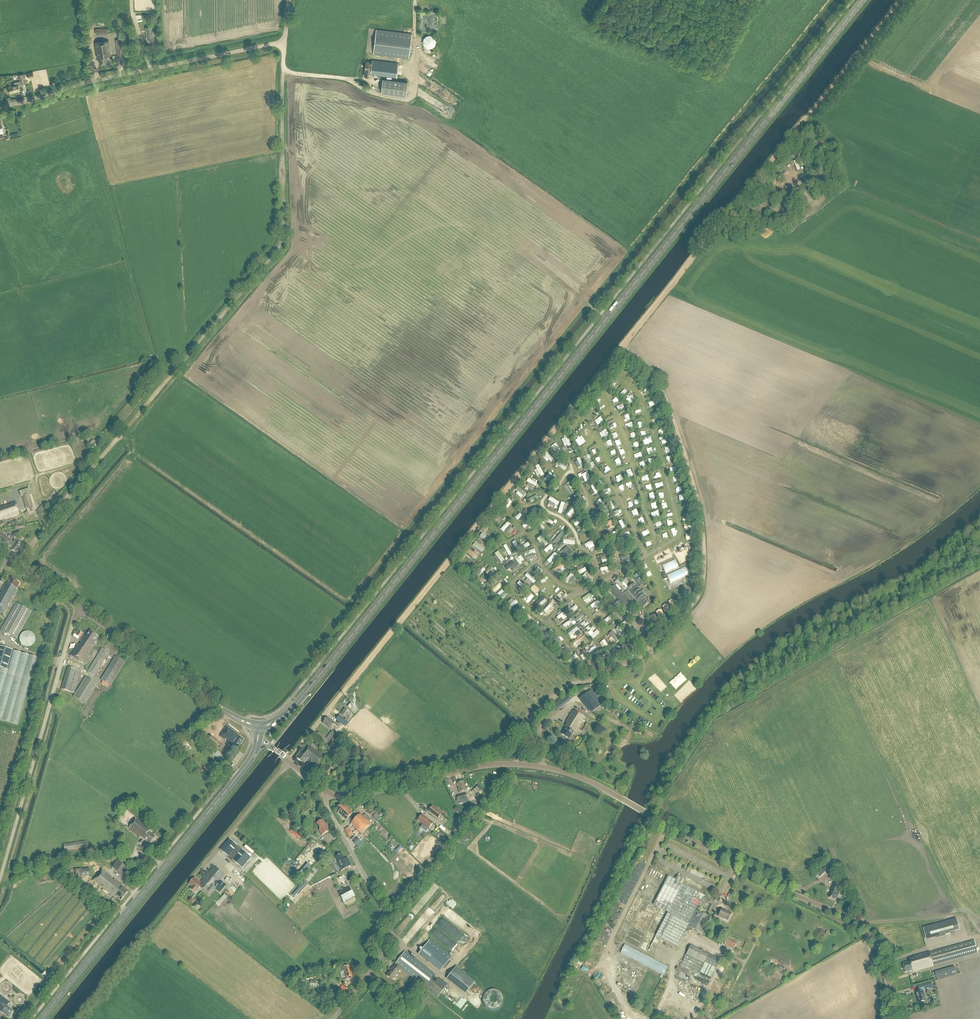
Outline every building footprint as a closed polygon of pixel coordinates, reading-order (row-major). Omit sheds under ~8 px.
[(409,58),(412,33),(376,29),(373,54),(409,58)] [(423,40),(423,41),(423,42),(423,44),(424,45),(425,46),(426,47),(427,47),(428,48),(429,48),(431,48),(432,47),(433,47),(434,46),(434,45),(435,45),(435,44),(436,42),(436,41),(436,40),(435,39),(435,38),(434,37),(434,36),(433,36),(432,35),(431,35),(429,35),(428,35),(427,35),(426,36),(425,36),(424,37),(424,38),(423,39),(423,40)] [(116,39),(118,55),(124,54),(122,38),(116,39)] [(108,61),(107,56),(111,55),(108,40),(95,42),(97,57),(99,57),(100,63),(108,61)] [(375,74),(393,77),(396,77),(398,63),(373,60),(372,62),(366,61),(364,76),(370,76),(371,73),(375,73),(375,74)] [(450,85),(453,79),(425,62),(421,67),(450,85)] [(20,91),(20,90),(19,85),(27,83),(28,82),(27,80),(26,80),(24,73),(18,75),(20,81),(14,82),(15,83),(8,86),(10,93),(11,93),(16,92),(20,91)] [(383,78),(381,92),(406,95),(407,81),(383,78)] [(442,113),(437,111),(437,112),(434,111),(436,108),(429,105),(427,109),(440,116),(442,113)] [(592,468),(592,467),(590,464),(588,460),(587,456),(586,456),(583,457),(589,469),(592,468)] [(10,488),(13,496),(19,493),(16,486),(10,488)] [(29,495),(23,497),(28,515),(35,512),(29,495)] [(0,510),(0,523),(0,525),(1,527),(4,526),(3,524),(2,520),(19,515),(15,503),(0,508),(0,509),(0,510)] [(36,512),(40,515),(47,507),(44,504),(36,512)] [(491,529),(497,535),(502,531),(500,528),(503,526),(499,522),(491,529)] [(553,542),(556,544),(564,535),(561,533),(553,542)] [(11,548),(12,549),(11,550),(15,553),(17,551),(18,552),(24,544),(18,540),(17,539),(13,543),(1,534),(0,534),(0,540),(11,548)] [(542,536),(539,538),(545,546),(548,544),(542,536)] [(569,557),(569,556),(566,553),(569,550),(567,547),(561,552),(567,559),(569,557)] [(655,558),(655,560),(663,558),(661,550),(656,551),(658,557),(655,558)] [(656,574),(670,569),(666,560),(653,564),(656,574)] [(467,574),(472,578),(477,571),(474,569),(473,571),(470,569),(467,574)] [(558,580),(563,584),(566,580),(562,576),(558,580)] [(636,581),(640,586),(642,585),(642,586),(643,585),(645,587),(648,584),(642,577),(636,581)] [(10,579),(7,584),(6,584),(0,595),(0,613),(4,615),(11,603),(15,605),(1,630),(16,639),(32,612),(12,601),(18,591),(17,590),(20,584),(10,579)] [(621,591),(624,588),(618,580),(615,582),(621,591)] [(610,590),(619,601),(616,603),(622,610),(625,609),(628,612),(638,603),(643,609),(650,603),(634,584),(628,590),(627,592),(626,592),(624,590),(621,592),(623,594),(622,595),(617,589),(614,586),(610,590)] [(582,596),(573,600),(575,604),(584,600),(582,596)] [(579,606),(582,611),(590,606),(587,601),(579,606)] [(508,606),(506,603),(503,605),(502,602),(497,606),(501,611),(508,606)] [(586,612),(590,617),(596,613),(592,608),(586,612)] [(572,614),(566,620),(569,624),(575,618),(572,614)] [(552,625),(556,630),(562,625),(559,621),(552,625)] [(562,639),(571,631),(567,628),(559,636),(562,639)] [(95,643),(99,638),(89,631),(86,637),(85,636),(71,656),(82,664),(96,644),(95,643)] [(20,638),(20,640),(20,641),(20,642),(21,643),(21,644),(22,645),(23,646),(24,647),(26,647),(27,647),(28,647),(29,647),(31,647),(32,646),(33,645),(34,644),(34,643),(35,642),(35,641),(35,640),(35,638),(35,637),(34,636),(34,634),(33,633),(31,633),(30,632),(29,632),(27,632),(26,632),(25,632),(24,633),(22,633),(21,634),(21,636),(20,637),(20,638)] [(578,646),(581,644),(575,637),(570,641),(573,644),(576,642),(578,646)] [(13,650),(0,647),(0,668),(8,670),(13,650)] [(95,677),(110,653),(102,648),(87,672),(95,677)] [(13,650),(8,670),(0,668),(0,719),(18,725),(37,657),(13,650)] [(116,657),(101,680),(103,682),(101,684),(107,688),(109,685),(110,686),(125,662),(116,657)] [(61,690),(74,694),(81,672),(68,668),(61,690)] [(85,677),(75,694),(73,697),(86,705),(98,685),(85,677)] [(592,713),(602,704),(592,691),(581,700),(592,713)] [(567,695),(562,700),(561,698),(553,706),(558,712),(571,700),(567,695)] [(346,719),(345,720),(348,722),(353,715),(345,709),(341,715),(346,719)] [(575,733),(585,718),(574,710),(566,722),(567,723),(565,726),(566,727),(561,734),(569,739),(573,732),(575,733)] [(344,725),(347,722),(339,716),(336,720),(344,725)] [(336,729),(339,726),(332,721),(331,721),(327,718),(323,724),(330,729),(332,726),(336,729)] [(238,749),(244,741),(237,735),(238,735),(227,726),(221,733),(222,734),(220,737),(232,746),(232,745),(238,749)] [(332,732),(327,739),(330,742),(336,735),(332,732)] [(213,750),(219,743),(211,737),(205,744),(213,750)] [(332,743),(327,749),(331,752),(333,749),(335,751),(338,749),(332,743)] [(317,767),(325,758),(309,745),(302,754),(301,753),(297,759),(304,764),(308,758),(312,761),(311,762),(317,767)] [(212,755),(222,763),(225,759),(217,753),(215,754),(214,753),(212,755)] [(324,773),(328,776),(330,773),(331,773),(334,769),(329,766),(324,773)] [(459,793),(466,791),(464,781),(457,783),(458,787),(459,793)] [(459,805),(468,803),(466,794),(457,796),(459,805)] [(344,807),(342,805),(338,809),(340,811),(338,813),(347,820),(353,814),(345,806),(344,807)] [(428,812),(438,819),(442,814),(432,806),(428,812)] [(384,815),(380,812),(378,814),(377,813),(373,817),(379,822),(384,815)] [(362,834),(371,824),(361,814),(351,824),(362,834)] [(418,821),(422,824),(420,827),(426,832),(433,824),(422,815),(418,821)] [(150,845),(156,837),(150,832),(152,830),(138,819),(129,830),(140,838),(141,838),(150,845)] [(317,824),(320,830),(319,831),(322,836),(330,832),(327,825),(325,826),(323,821),(317,824)] [(459,821),(451,831),(455,835),(463,825),(459,821)] [(353,834),(349,827),(345,830),(350,837),(353,834)] [(291,830),(290,832),(299,840),(300,838),(291,830)] [(467,833),(461,841),(464,843),(468,838),(470,840),(472,837),(467,833)] [(251,858),(230,839),(220,850),(242,869),(251,858)] [(64,845),(65,851),(88,848),(87,841),(64,845)] [(344,860),(342,855),(336,857),(338,863),(341,871),(351,866),(347,859),(344,860)] [(830,859),(815,872),(819,877),(827,871),(829,875),(834,873),(838,871),(835,865),(835,864),(832,861),(830,859)] [(123,875),(128,868),(117,861),(112,868),(123,875)] [(223,868),(232,874),(235,868),(227,863),(223,868)] [(312,867),(308,865),(301,874),(304,877),(312,867)] [(209,894),(214,889),(220,893),(226,885),(221,881),(225,876),(216,868),(214,867),(201,882),(196,877),(195,878),(190,884),(189,885),(192,887),(190,889),(195,893),(200,887),(209,894)] [(76,878),(90,876),(89,868),(75,870),(76,878)] [(121,901),(128,893),(120,887),(122,886),(102,870),(93,880),(116,898),(116,897),(121,901)] [(667,877),(653,905),(657,907),(668,912),(656,936),(664,940),(677,947),(686,931),(688,927),(690,928),(705,936),(708,930),(705,929),(711,918),(696,911),(696,910),(699,911),(706,897),(704,896),(685,886),(682,885),(675,881),(667,877)] [(308,885),(304,882),(292,896),(296,899),(308,885)] [(836,899),(842,886),(835,883),(831,891),(832,892),(829,898),(834,900),(835,898),(836,899)] [(354,896),(349,887),(338,892),(343,902),(347,900),(354,896)] [(417,904),(410,913),(413,916),(420,907),(417,904)] [(642,911),(641,915),(649,917),(650,912),(651,912),(651,910),(645,908),(644,912),(642,911)] [(718,917),(728,921),(731,914),(722,909),(718,917)] [(936,938),(960,931),(957,919),(923,929),(926,939),(935,936),(936,938)] [(726,942),(735,947),(737,943),(734,941),(733,942),(731,940),(728,938),(726,942)] [(440,972),(452,957),(430,940),(419,955),(440,972)] [(933,966),(978,953),(974,940),(929,953),(929,952),(913,957),(913,958),(910,959),(910,962),(903,964),(906,972),(913,971),(913,972),(933,966)] [(658,955),(661,957),(667,944),(664,942),(658,955)] [(625,945),(621,953),(663,975),(668,967),(625,945)] [(699,972),(706,955),(688,947),(679,967),(688,971),(690,967),(688,967),(690,962),(694,964),(696,965),(694,970),(699,972)] [(392,981),(401,970),(437,998),(447,985),(439,979),(438,980),(434,977),(436,975),(405,952),(386,976),(392,981)] [(83,962),(76,970),(78,972),(85,964),(83,962)] [(347,980),(353,978),(351,967),(350,968),(349,966),(341,968),(342,972),(345,971),(347,980)] [(935,972),(937,980),(957,974),(954,967),(935,972)] [(456,968),(448,978),(467,992),(475,983),(456,968)] [(746,975),(756,982),(760,976),(750,969),(746,975)] [(692,985),(696,979),(679,970),(675,976),(692,985)] [(919,991),(916,992),(919,1003),(926,1001),(923,993),(924,993),(924,992),(933,989),(931,983),(918,987),(919,991)] [(339,998),(344,992),(340,989),(335,995),(339,998)] [(493,1010),(494,1010),(495,1010),(496,1010),(497,1010),(498,1009),(500,1008),(501,1007),(502,1006),(502,1005),(503,1003),(503,1002),(504,1001),(504,1000),(504,999),(503,998),(503,997),(503,995),(502,994),(501,993),(500,992),(499,991),(498,990),(496,990),(495,989),(494,989),(493,989),(492,989),(491,989),(490,990),(489,990),(487,991),(486,992),(485,993),(484,994),(484,995),(483,995),(483,997),(483,998),(483,999),(482,1000),(483,1001),(483,1002),(483,1003),(483,1004),(484,1005),(484,1006),(485,1007),(486,1008),(487,1008),(488,1009),(489,1009),(490,1010),(491,1010),(492,1010),(493,1010)] [(7,1007),(10,1004),(0,996),(0,1012),(8,1018),(14,1012),(7,1007)] [(688,1018),(691,1013),(671,1003),(669,1007),(662,1004),(661,1007),(688,1018)]
